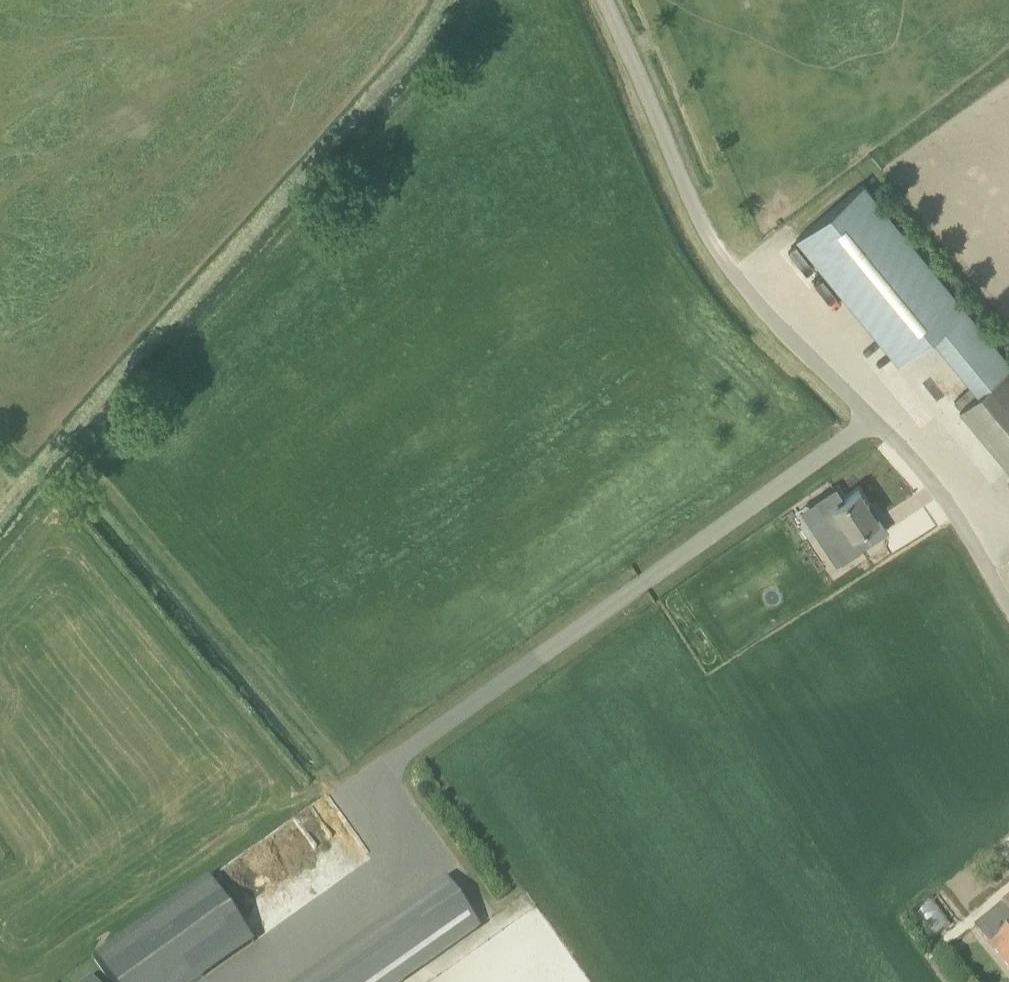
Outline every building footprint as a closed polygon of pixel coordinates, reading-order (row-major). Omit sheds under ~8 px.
[(899,363),(944,327),(966,309),(864,183),(797,238),(899,363)] [(990,382),(985,387),(979,381),(955,402),(1008,467),(1008,366),(990,382)] [(863,548),(854,534),(878,518),(859,490),(835,506),(845,522),(825,536),(843,562),(863,548)] [(254,944),(210,880),(96,958),(113,981),(199,981),(254,944)] [(337,981),(400,981),(478,927),(457,897),(337,981)] [(933,900),(915,914),(933,938),(951,923),(933,900)] [(975,929),(1008,970),(1008,901),(975,929)]
